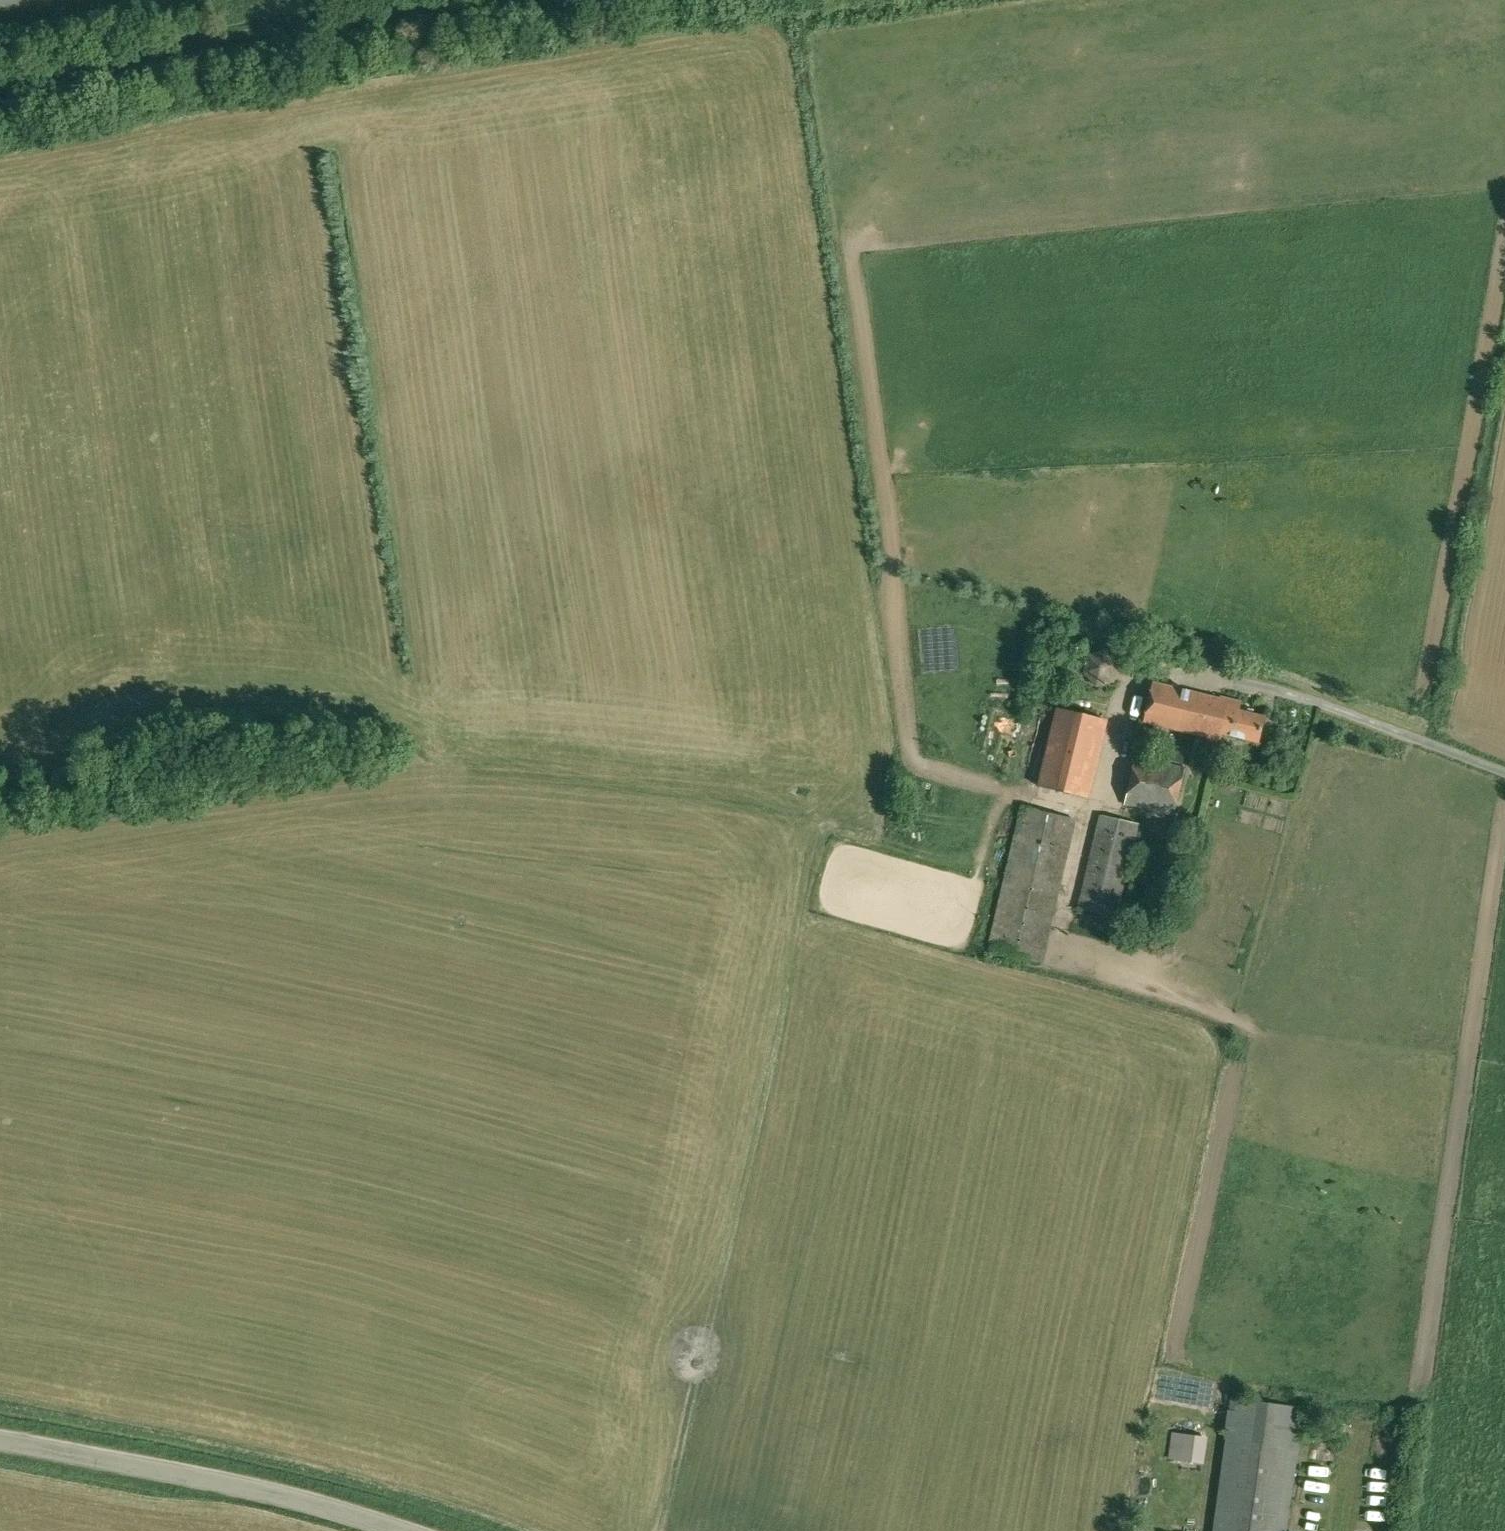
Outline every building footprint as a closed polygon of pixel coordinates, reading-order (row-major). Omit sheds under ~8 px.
[(1153,682),(1143,722),(1221,740),(1222,734),(1258,743),(1264,716),(1238,710),(1240,702),(1220,697),(1220,699),(1153,682)] [(1056,708),(1038,785),(1090,799),(1108,721),(1056,708)] [(1125,806),(1174,817),(1186,767),(1136,756),(1125,806)] [(1072,865),(1067,863),(1077,819),(1021,806),(989,949),(1043,962),(1064,873),(1069,874),(1072,865)] [(1100,814),(1079,909),(1118,917),(1139,824),(1100,814)] [(1268,1403),(1232,1398),(1213,1530),(1250,1530),(1268,1403)] [(1268,1403),(1250,1530),(1286,1530),(1303,1408),(1268,1403)] [(1205,1464),(1209,1437),(1183,1434),(1180,1461),(1205,1464)] [(1382,1511),(1367,1509),(1364,1530),(1380,1530),(1382,1511)]
